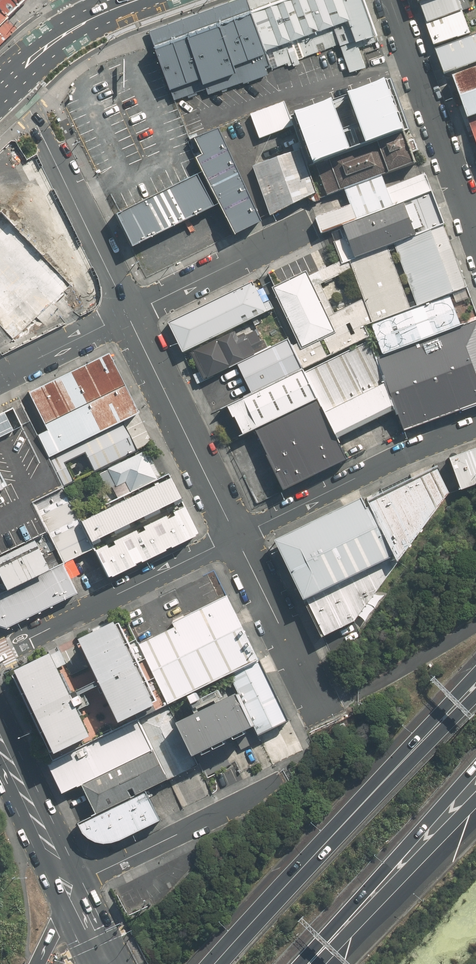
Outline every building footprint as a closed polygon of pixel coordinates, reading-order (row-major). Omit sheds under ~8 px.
[(5,18),(7,17),(25,0),(0,0),(0,13),(5,18)] [(155,45),(249,10),(275,0),(224,0),(149,27),(155,45)] [(350,69),(366,63),(360,47),(377,41),(363,0),(275,0),(249,10),(270,64),(278,84),(293,79),(289,67),(302,63),(298,53),(301,51),(303,56),(340,43),(350,69)] [(426,24),(462,11),(458,0),(427,0),(418,3),(426,24)] [(155,45),(174,99),(205,87),(209,94),(268,75),(265,65),(270,64),(249,10),(155,45)] [(434,46),(471,35),(462,11),(426,24),(434,46)] [(17,26),(7,17),(5,18),(0,24),(0,43),(17,26)] [(435,50),(444,74),(475,63),(475,35),(435,50)] [(466,118),(475,115),(475,67),(452,76),(466,118)] [(405,126),(387,78),(297,111),(314,159),(405,126)] [(285,101),(251,114),(260,138),(294,125),(285,101)] [(475,142),(475,115),(466,118),(475,142)] [(382,173),(417,160),(405,126),(314,159),(327,194),(345,187),(382,173)] [(260,222),(216,129),(192,137),(200,154),(194,157),(231,236),(260,222)] [(302,149),(253,167),(270,214),(317,192),(302,149)] [(425,172),(387,187),(394,204),(405,200),(432,190),(425,172)] [(345,187),(351,203),(357,218),(394,204),(387,187),(382,173),(345,187)] [(131,246),(212,205),(196,174),(155,194),(115,214),(131,246)] [(432,190),(405,200),(416,232),(443,222),(432,190)] [(343,224),(355,256),(387,244),(393,241),(416,232),(405,200),(394,204),(357,218),(343,224)] [(357,218),(351,203),(316,216),(322,232),(343,224),(357,218)] [(467,286),(443,222),(416,232),(393,241),(417,304),(450,292),(467,286)] [(355,256),(347,258),(348,261),(371,321),(410,307),(387,244),(355,256)] [(340,261),(308,277),(334,332),(300,348),(297,342),(290,346),(300,368),(368,336),(363,326),(371,321),(348,261),(342,264),(340,261)] [(308,277),(305,271),(272,287),(297,342),(300,348),(334,332),(308,277)] [(240,325),(269,311),(254,280),(166,321),(182,353),(194,348),(240,325)] [(410,307),(371,321),(383,353),(462,324),(450,292),(417,304),(410,307)] [(462,324),(383,353),(377,356),(396,407),(405,430),(475,404),(475,319),(462,324)] [(194,348),(208,377),(236,363),(256,353),(252,345),(261,341),(257,333),(246,338),(240,325),(194,348)] [(290,346),(286,339),(256,353),(236,363),(251,394),(300,368),(290,346)] [(377,356),(369,340),(302,372),(316,399),(334,437),(369,420),(396,407),(377,356)] [(107,352),(27,391),(45,428),(35,434),(46,455),(121,418),(136,411),(107,352)] [(302,372),(300,368),(251,394),(226,407),(241,437),(255,430),(316,399),(302,372)] [(62,487),(52,470),(46,455),(35,434),(19,398),(13,401),(0,407),(0,553),(28,539),(47,530),(33,501),(62,487)] [(282,491),(344,459),(334,437),(316,399),(255,430),(282,491)] [(136,449),(121,418),(46,455),(52,470),(57,467),(65,484),(98,468),(136,449)] [(451,456),(462,488),(475,483),(475,447),(451,456)] [(159,476),(146,450),(143,451),(142,450),(106,467),(107,469),(98,473),(106,489),(110,487),(115,498),(159,476)] [(450,492),(439,467),(369,501),(371,505),(396,554),(399,561),(450,492)] [(178,496),(167,473),(159,476),(115,498),(76,517),(88,539),(178,496)] [(47,530),(62,562),(92,548),(88,539),(76,517),(62,487),(33,501),(47,530)] [(92,548),(107,576),(196,533),(178,496),(88,539),(92,548)] [(396,554),(371,505),(368,507),(362,496),(275,539),(305,599),(306,598),(396,554)] [(0,559),(0,586),(0,587),(57,559),(45,537),(0,559)] [(326,635),(355,620),(399,561),(396,554),(306,598),(326,635)] [(60,563),(0,593),(0,628),(74,592),(60,563)] [(259,659),(227,595),(172,622),(175,627),(139,644),(168,704),(229,674),(259,659)] [(86,668),(94,684),(95,686),(96,689),(115,728),(151,710),(110,627),(74,644),(86,668)] [(67,701),(65,697),(52,671),(65,665),(59,653),(10,676),(49,757),(86,740),(73,714),(67,701)] [(238,693),(254,725),(258,735),(289,720),(259,659),(229,674),(238,693)] [(177,722),(194,755),(254,725),(238,693),(177,722)] [(154,749),(169,778),(198,764),(194,755),(177,722),(168,704),(139,719),(154,749)] [(82,784),(154,749),(139,719),(48,762),(62,793),(82,784)] [(169,778),(154,749),(82,784),(96,814),(145,790),(169,778)] [(145,790),(96,814),(78,822),(84,835),(91,840),(97,842),(103,843),(110,843),(115,841),(121,839),(160,821),(145,790)]
